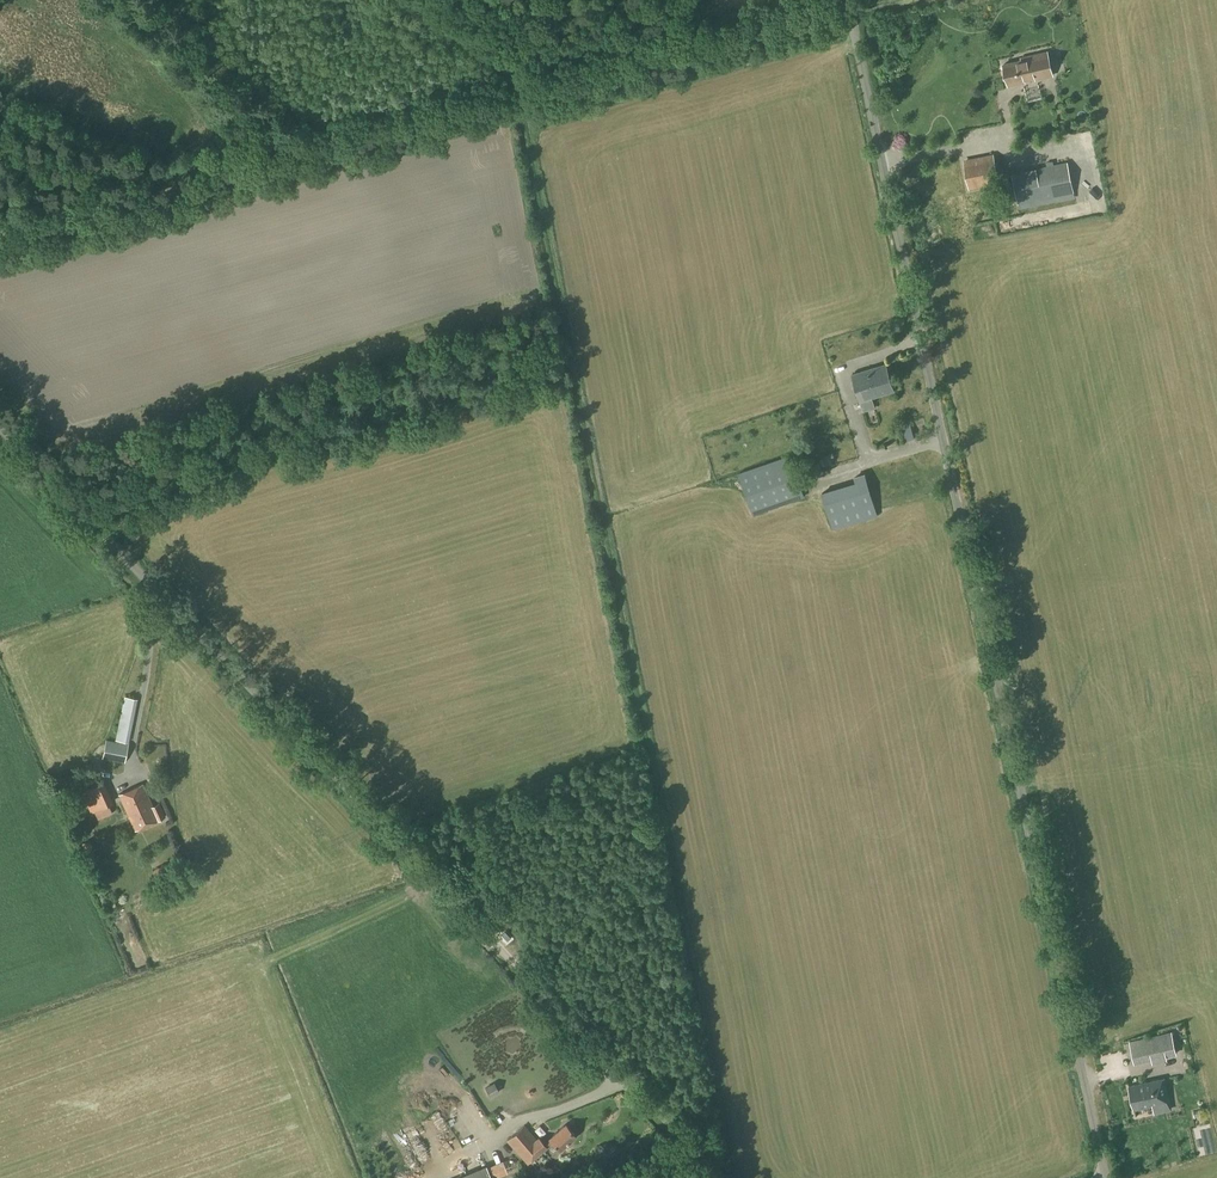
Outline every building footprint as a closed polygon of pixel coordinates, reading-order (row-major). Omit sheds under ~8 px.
[(1003,65),(1008,86),(1025,82),(1025,81),(1035,78),(1035,80),(1052,76),(1047,52),(1020,58),(1021,60),(1003,65)] [(970,188),(998,182),(993,156),(964,161),(970,188)] [(1018,205),(1074,193),(1068,162),(1012,173),(1018,205)] [(863,412),(875,408),(873,398),(894,391),(886,364),(852,375),(860,402),(863,412)] [(905,442),(915,439),(910,422),(900,425),(905,442)] [(753,515),(805,497),(790,455),(738,473),(753,515)] [(833,530),(878,516),(873,498),(918,484),(909,456),(863,469),(865,474),(853,477),(855,482),(821,492),(833,530)] [(119,719),(115,740),(129,743),(133,721),(119,719)] [(125,762),(128,744),(106,740),(103,758),(125,762)] [(88,813),(110,804),(102,783),(79,792),(88,813)] [(152,806),(143,784),(120,795),(136,829),(164,817),(158,804),(152,806)] [(1134,1062),(1151,1058),(1152,1061),(1167,1058),(1166,1054),(1176,1052),(1171,1030),(1129,1040),(1134,1062)] [(1169,1102),(1164,1079),(1129,1086),(1134,1109),(1152,1106),(1153,1112),(1170,1108),(1169,1102)] [(559,1150),(576,1136),(566,1124),(549,1139),(544,1143),(538,1136),(536,1139),(524,1125),(506,1141),(527,1164),(547,1147),(552,1143),(559,1150)] [(456,1177),(492,1177),(486,1165),(456,1177)] [(554,1176),(560,1170),(558,1167),(552,1173),(554,1176)] [(537,1177),(542,1175),(539,1168),(534,1171),(537,1177)]
